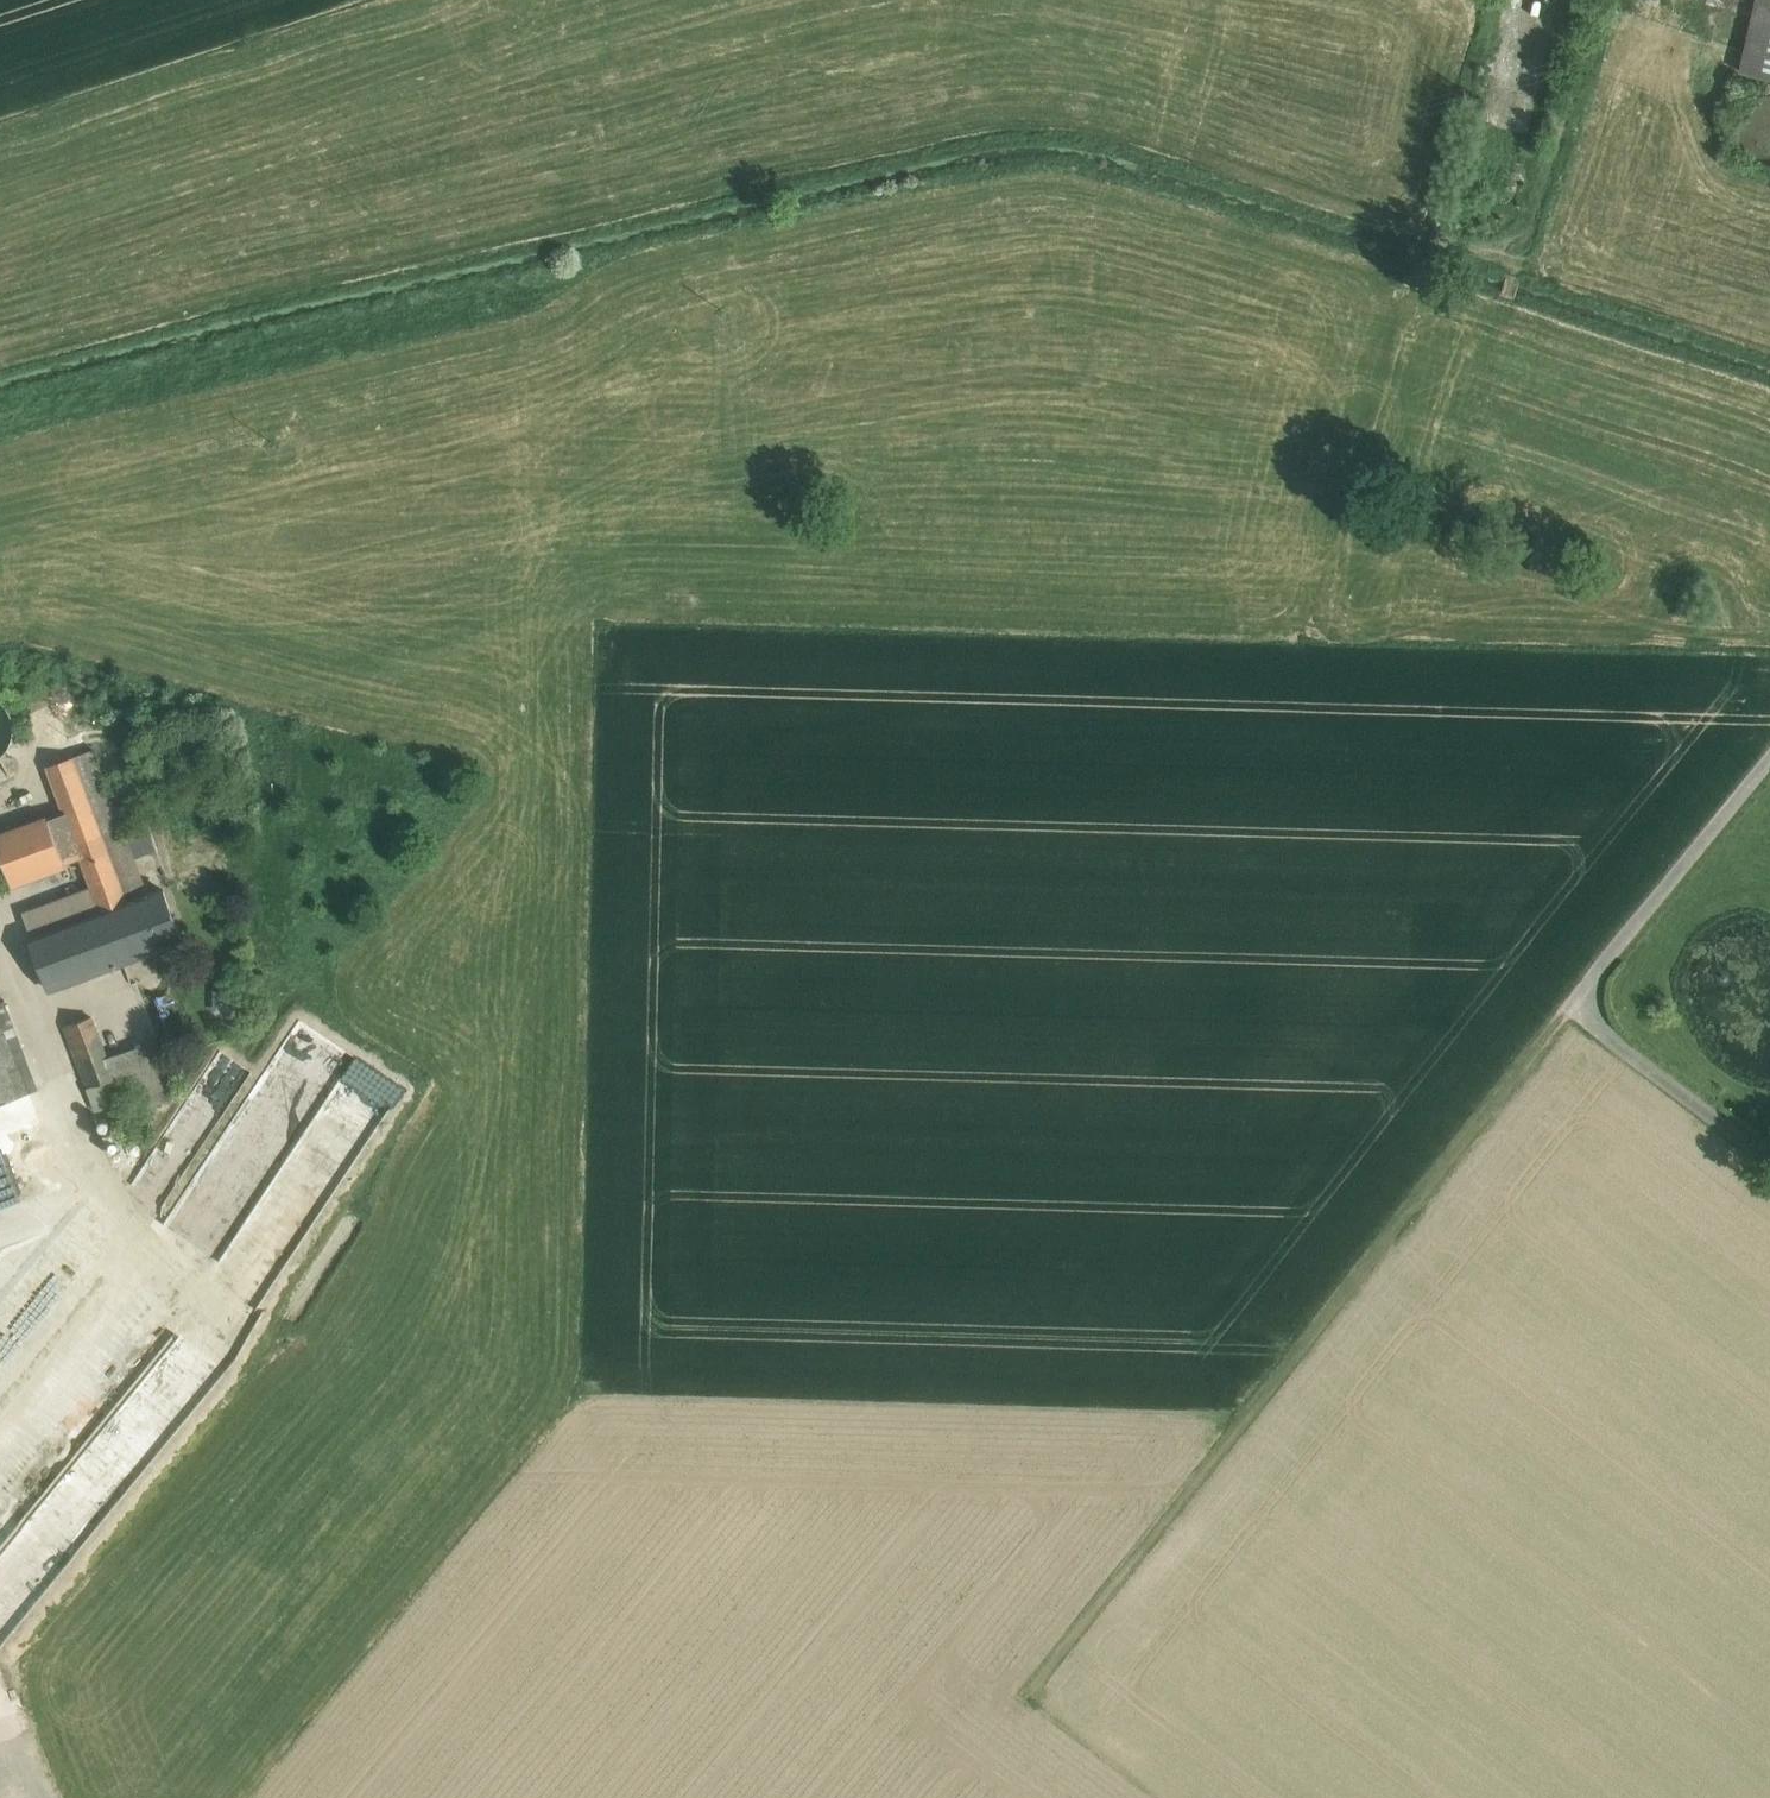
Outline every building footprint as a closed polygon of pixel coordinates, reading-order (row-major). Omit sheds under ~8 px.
[(1741,71),(1769,77),(1769,0),(1757,0),(1741,71)] [(1758,98),(1746,105),(1738,117),(1736,131),(1739,144),(1747,156),(1758,164),(1769,166),(1769,95),(1758,98)] [(14,729),(11,715),(3,703),(0,701),(0,757),(4,755),(12,743),(14,729)] [(100,912),(31,937),(50,990),(141,957),(122,905),(128,903),(124,892),(144,885),(94,749),(47,767),(100,912)] [(0,837),(0,853),(11,883),(65,864),(48,819),(0,837)] [(128,903),(122,905),(141,957),(182,942),(163,890),(128,903)] [(29,1093),(12,1049),(22,1045),(5,1000),(0,1002),(0,1104),(29,1093)] [(91,1016),(64,1026),(87,1088),(114,1077),(107,1057),(91,1016)] [(158,1039),(107,1057),(114,1077),(165,1059),(158,1039)] [(114,1077),(87,1088),(95,1111),(173,1083),(165,1059),(114,1077)] [(6,1163),(0,1149),(0,1204),(17,1198),(18,1201),(20,1201),(6,1163)]
